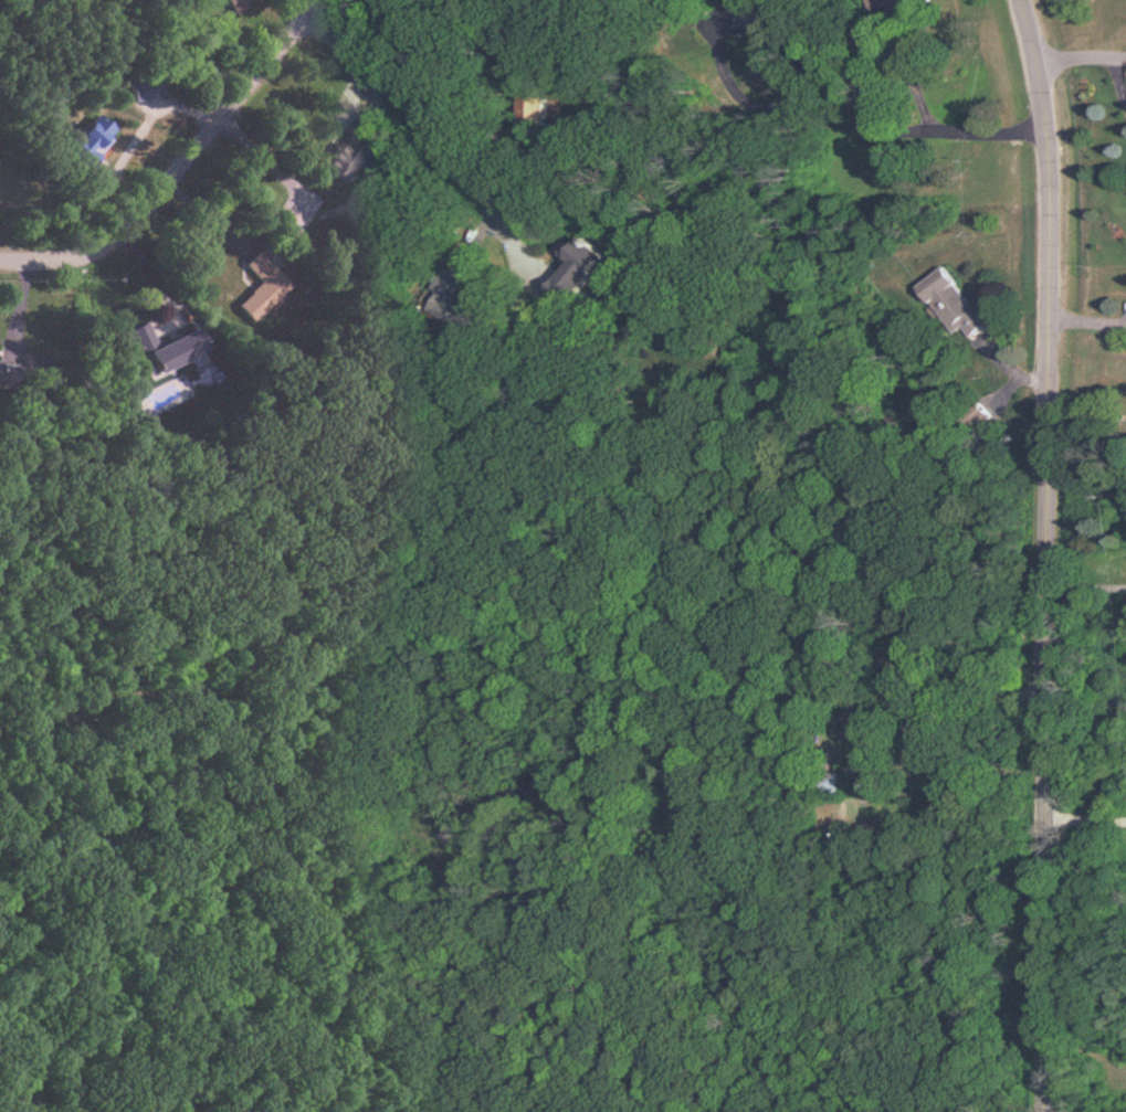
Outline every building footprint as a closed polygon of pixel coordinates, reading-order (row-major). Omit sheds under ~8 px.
[(245,15),(255,0),(220,0),(245,15)] [(878,14),(935,2),(935,0),(875,0),(878,14)] [(549,116),(535,102),(525,113),(538,127),(549,116)] [(69,151),(89,169),(121,134),(101,116),(69,151)] [(348,183),(379,145),(358,128),(327,166),(348,183)] [(610,260),(588,244),(555,291),(577,307),(610,260)] [(250,267),(267,285),(277,275),(261,257),(250,267)] [(960,335),(969,329),(977,339),(993,327),(948,268),(923,287),(960,335)] [(472,319),(472,274),(441,274),(441,319),(472,319)] [(161,376),(210,355),(200,331),(160,348),(150,325),(129,334),(139,357),(151,352),(161,376)] [(0,356),(0,383),(21,383),(21,356),(0,356)] [(816,794),(844,794),(844,771),(816,771),(816,794)]
